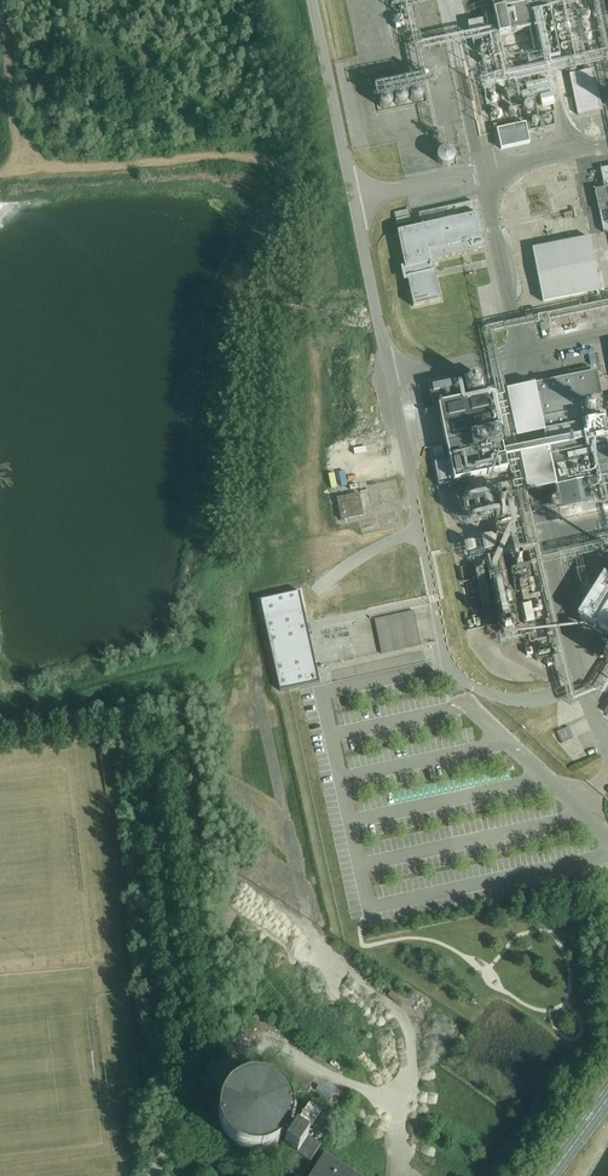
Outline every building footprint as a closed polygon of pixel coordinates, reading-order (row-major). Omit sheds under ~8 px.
[(405,17),(397,19),(399,27),(407,25),(405,17)] [(375,80),(386,107),(405,100),(402,93),(427,83),(421,67),(394,78),(392,73),(375,80)] [(512,69),(512,78),(522,78),(522,69),(512,69)] [(579,115),(603,110),(595,70),(571,75),(579,115)] [(525,124),(496,130),(500,150),(530,144),(528,134),(527,133),(527,132),(527,130),(525,124)] [(450,145),(439,152),(449,166),(459,159),(450,145)] [(605,229),(607,229),(607,165),(602,166),(606,186),(598,188),(605,229)] [(564,184),(579,181),(576,167),(561,169),(564,184)] [(524,175),(525,189),(547,187),(546,173),(524,175)] [(397,233),(407,280),(433,274),(432,269),(438,268),(437,261),(484,251),(474,203),(420,214),(423,228),(397,233)] [(544,303),(600,291),(589,238),(533,250),(544,303)] [(561,509),(607,499),(607,480),(607,476),(607,452),(604,432),(602,423),(600,416),(599,408),(598,402),(596,396),(591,372),(534,384),(561,509)] [(460,378),(428,385),(435,418),(440,417),(453,483),(505,472),(490,396),(465,401),(460,380),(460,378)] [(438,456),(447,453),(444,444),(435,447),(438,456)] [(437,460),(441,481),(451,480),(448,458),(437,460)] [(499,499),(499,490),(469,491),(469,508),(470,508),(470,521),(496,520),(496,519),(510,519),(510,510),(483,510),(483,499),(499,499)] [(363,492),(340,495),(343,518),(366,515),(363,492)] [(463,543),(466,556),(527,543),(524,530),(500,535),(499,532),(490,534),(491,537),(463,543)] [(460,568),(473,631),(496,626),(481,558),(470,561),(471,566),(460,568)] [(607,631),(607,572),(606,571),(581,616),(607,631)] [(299,593),(260,602),(264,619),(269,640),(272,656),(280,691),(288,690),(312,684),(319,683),(317,674),(306,623),(304,613),(303,611),(299,593)] [(534,602),(523,604),(527,623),(538,620),(534,602)] [(384,651),(424,643),(417,609),(377,617),(384,651)] [(405,649),(410,661),(425,656),(421,644),(405,649)] [(520,677),(527,665),(521,662),(514,674),(520,677)] [(337,667),(336,675),(350,676),(351,669),(337,667)] [(563,745),(575,739),(570,728),(558,733),(563,745)] [(280,1143),(285,1146),(283,1148),(296,1156),(287,1171),(294,1175),(302,1175),(336,1124),(323,1115),(307,1140),(294,1132),(292,1135),(288,1132),(289,1129),(290,1126),(291,1122),(292,1119),(292,1116),(292,1112),(291,1109),(290,1106),(289,1103),(288,1100),(287,1097),(285,1094),(283,1091),(281,1089),(278,1087),(276,1085),(273,1083),(270,1082),(267,1080),(264,1079),(261,1079),(257,1078),(254,1078),(251,1078),(248,1079),(244,1080),(241,1081),(238,1082),(235,1083),(233,1085),(230,1087),(228,1089),(226,1092),(224,1094),(222,1097),(221,1100),(219,1103),(218,1106),(218,1109),(217,1113),(217,1116),(217,1119),(218,1122),(219,1126),(220,1129),(221,1132),(222,1135),(224,1137),(226,1140),(228,1142),(231,1144),(230,1145),(238,1150),(238,1149),(241,1150),(244,1151),(247,1152),(250,1153),(254,1153),(257,1153),(260,1152),(263,1152),(266,1151),(269,1150),(272,1148),(275,1147),(277,1145),(280,1143)] [(298,1122),(310,1130),(321,1114),(308,1106),(298,1122)] [(205,1151),(196,1156),(199,1162),(208,1157),(205,1151)] [(265,1175),(281,1175),(289,1163),(271,1152),(264,1162),(253,1155),(247,1164),(265,1175)] [(324,1157),(318,1154),(314,1161),(320,1164),(312,1175),(353,1175),(324,1157)]
